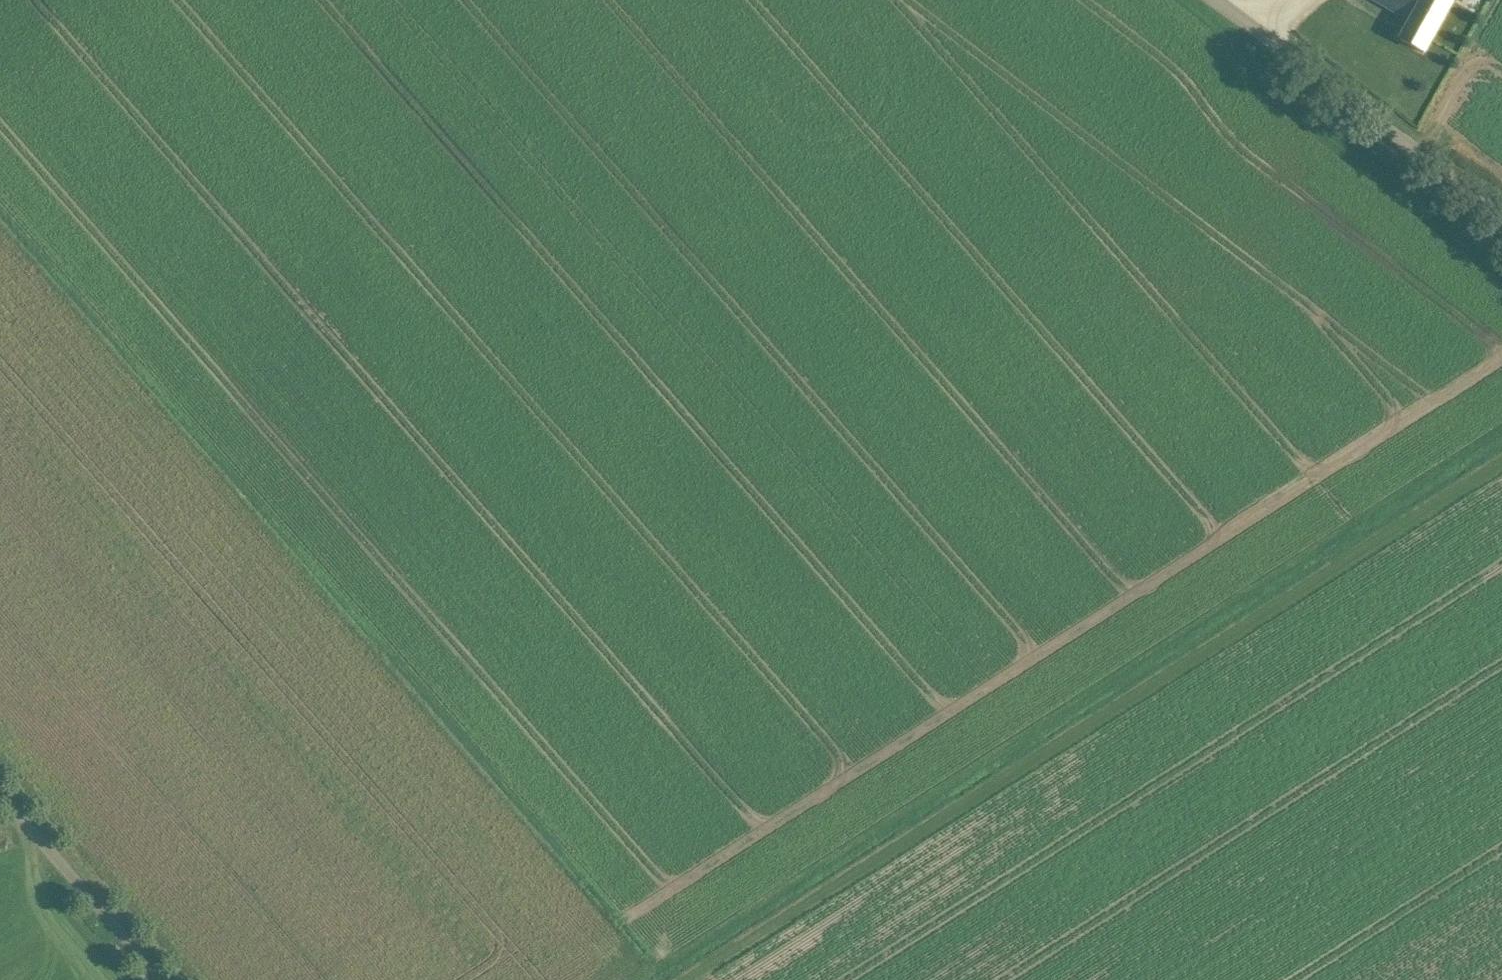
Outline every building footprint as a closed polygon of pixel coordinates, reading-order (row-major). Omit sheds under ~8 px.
[(1399,14),(1403,7),(1414,14),(1400,40),(1424,53),(1453,1),(1451,0),(1374,0),(1399,14)]
